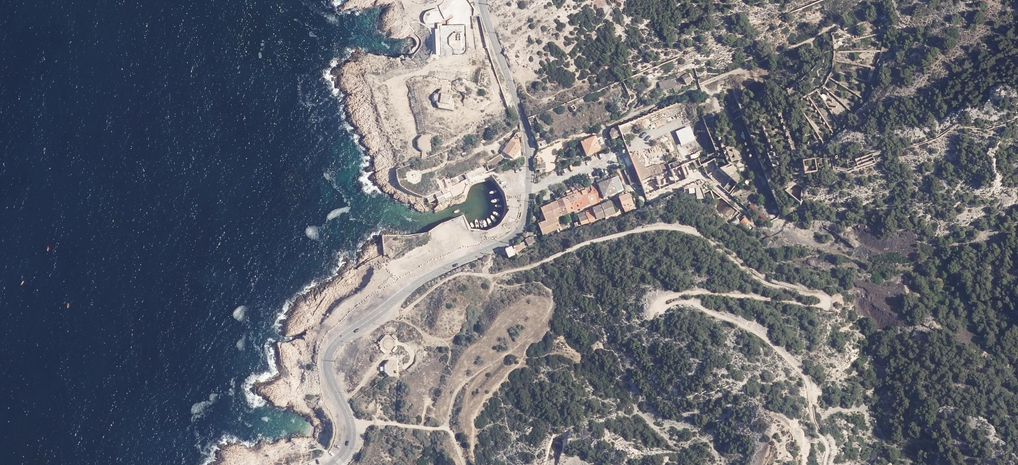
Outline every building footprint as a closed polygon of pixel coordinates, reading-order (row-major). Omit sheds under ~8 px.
[(613,8),(649,64),(652,62),(616,6),(613,8)] [(806,12),(807,19),(816,17),(815,10),(806,12)] [(442,49),(453,49),(447,44),(447,38),(454,32),(454,29),(454,26),(440,27),(442,49)] [(447,44),(453,49),(463,48),(464,48),(463,35),(463,32),(454,32),(447,38),(447,44)] [(688,71),(681,75),(683,77),(676,80),(679,87),(686,83),(687,86),(693,83),(693,81),(690,76),(688,71)] [(454,91),(448,90),(443,90),(437,93),(436,101),(441,107),(454,108),(455,100),(454,97),(455,91),(454,91)] [(725,115),(713,120),(729,163),(742,158),(725,115)] [(626,124),(617,127),(618,127),(618,129),(621,136),(629,133),(626,124)] [(618,129),(616,130),(612,131),(610,135),(612,140),(621,136),(618,129)] [(424,152),(431,152),(431,135),(421,136),(418,141),(418,148),(424,152)] [(600,136),(581,144),(587,158),(606,150),(603,144),(602,141),(600,136)] [(522,144),(514,138),(505,152),(515,159),(523,147),(521,146),(522,144)] [(639,152),(635,153),(640,166),(634,169),(637,175),(647,172),(649,180),(670,172),(667,165),(666,163),(650,169),(647,161),(644,163),(640,152),(639,153),(639,152)] [(635,153),(628,154),(629,156),(634,169),(640,166),(635,153)] [(634,169),(629,156),(623,158),(627,170),(630,169),(636,183),(637,183),(638,186),(641,186),(640,184),(637,175),(634,169)] [(540,160),(533,160),(535,171),(540,171),(540,172),(542,172),(542,170),(546,170),(545,164),(540,164),(540,160)] [(815,160),(802,162),(803,167),(803,171),(804,173),(804,175),(817,172),(815,160)] [(667,165),(670,172),(671,175),(676,184),(686,181),(680,165),(678,161),(667,165)] [(735,164),(719,168),(738,181),(740,178),(735,164)] [(463,184),(492,171),(489,167),(454,183),(455,187),(463,184)] [(627,170),(624,171),(630,186),(636,183),(630,169),(627,170)] [(647,172),(637,175),(640,184),(649,180),(647,172)] [(667,183),(667,187),(676,184),(671,175),(670,175),(668,179),(667,183)] [(454,183),(451,177),(440,182),(445,191),(447,197),(459,194),(458,190),(464,187),(463,184),(455,187),(454,183)] [(618,178),(612,180),(617,194),(623,192),(618,178)] [(610,197),(617,194),(612,180),(605,183),(610,197)] [(603,200),(610,197),(605,183),(599,185),(598,186),(603,200)] [(447,197),(445,191),(436,195),(440,203),(459,195),(464,187),(458,190),(459,194),(447,197)] [(600,201),(594,187),(591,188),(594,196),(596,203),(600,201)] [(685,199),(704,198),(703,187),(684,188),(685,199)] [(594,196),(591,188),(585,191),(588,198),(594,196)] [(588,198),(585,191),(579,193),(582,200),(588,198)] [(582,200),(579,193),(574,196),(577,202),(582,200)] [(634,210),(637,209),(632,195),(629,196),(631,206),(633,211),(634,210)] [(577,202),(574,196),(568,198),(571,205),(577,202)] [(591,205),(596,203),(594,196),(588,198),(591,205)] [(631,206),(629,196),(625,197),(618,199),(622,209),(627,207),(631,206)] [(571,205),(568,198),(562,200),(565,207),(571,205)] [(591,205),(588,198),(582,200),(585,207),(591,205)] [(565,207),(562,200),(556,203),(561,217),(568,214),(565,207)] [(585,207),(582,200),(577,202),(580,209),(585,207)] [(580,209),(577,202),(571,205),(574,212),(580,209)] [(556,203),(551,205),(557,219),(558,218),(560,218),(561,217),(556,203)] [(601,206),(605,218),(606,217),(614,215),(609,203),(601,206)] [(557,219),(551,205),(540,209),(545,222),(557,219)] [(574,212),(571,205),(565,207),(568,214),(574,212)] [(600,219),(605,218),(601,206),(596,208),(600,219)] [(596,220),(600,219),(596,208),(592,210),(596,220)] [(588,223),(596,220),(592,210),(584,213),(588,223)] [(580,226),(588,223),(584,213),(577,216),(579,222),(580,226)] [(557,219),(545,222),(538,225),(542,236),(556,230),(558,230),(560,229),(559,225),(557,219)] [(535,245),(534,239),(533,239),(526,241),(525,241),(527,247),(535,245)] [(527,247),(525,241),(516,246),(519,251),(527,247)] [(509,259),(515,256),(514,254),(512,251),(511,248),(505,251),(509,259)] [(393,336),(386,336),(380,341),(379,348),(384,353),(386,350),(383,347),(383,345),(384,342),(386,340),(389,339),(392,340),(394,342),(395,344),(394,347),(393,349),(391,351),(394,353),(398,349),(398,341),(393,336)] [(389,377),(398,377),(398,371),(398,366),(398,361),(389,361),(383,366),(383,373),(389,377)]
